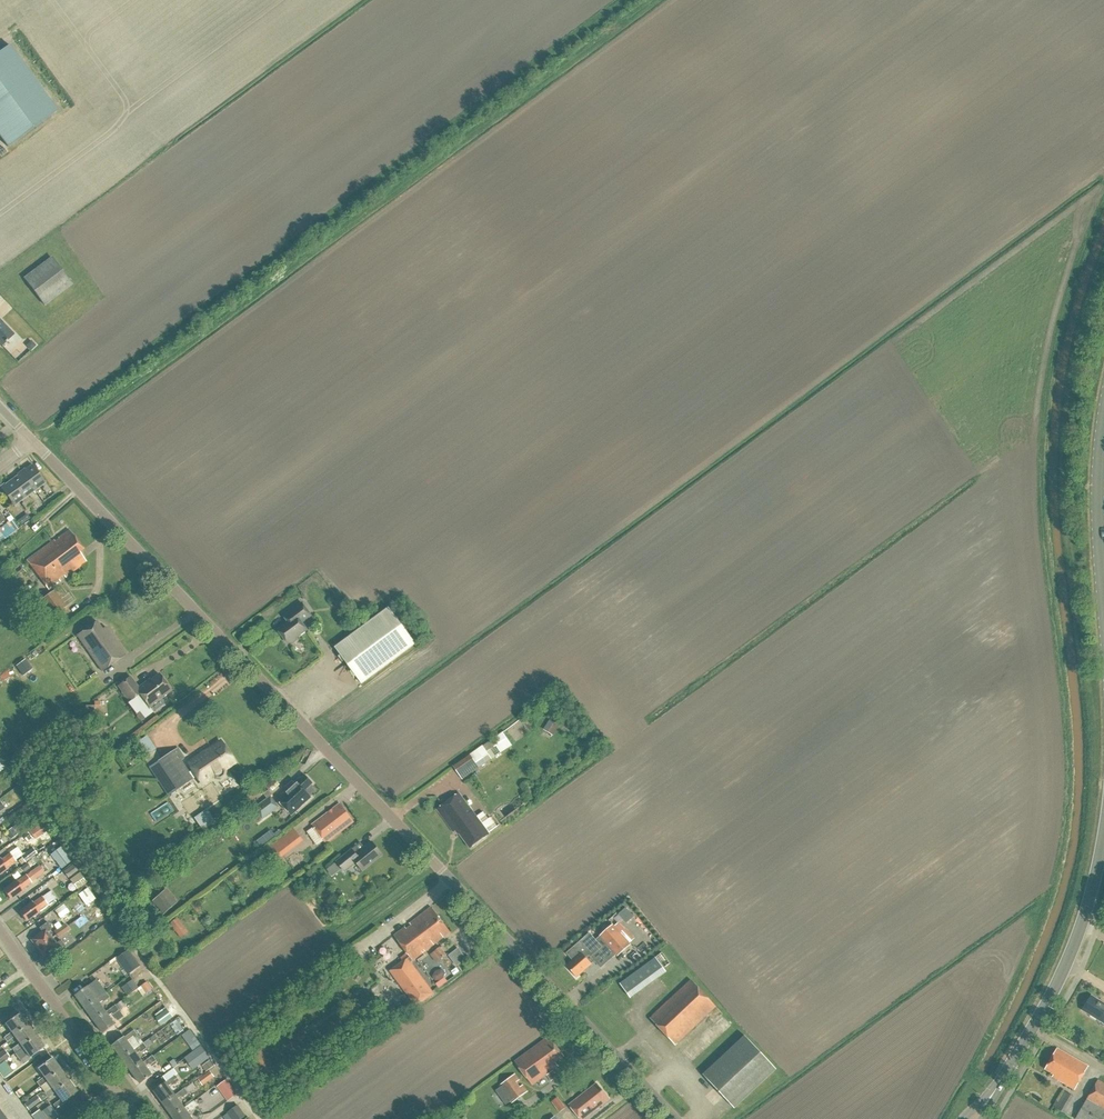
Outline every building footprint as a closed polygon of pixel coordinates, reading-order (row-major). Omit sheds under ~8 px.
[(0,52),(0,137),(8,148),(58,111),(9,45),(0,52)] [(73,285),(51,257),(23,278),(44,306),(73,285)] [(2,346),(14,334),(0,320),(0,344),(2,346)] [(42,489),(46,494),(51,490),(32,465),(22,473),(35,491),(42,486),(44,488),(42,489)] [(40,498),(35,491),(22,473),(11,481),(30,506),(35,503),(34,502),(40,498)] [(25,509),(30,506),(11,481),(1,489),(14,506),(21,501),(23,503),(22,504),(25,509)] [(35,502),(31,506),(35,511),(39,508),(35,502)] [(59,521),(53,523),(55,529),(61,528),(59,521)] [(55,540),(28,560),(49,590),(60,582),(59,580),(64,576),(65,578),(87,562),(80,553),(84,550),(70,530),(56,541),(55,540)] [(35,536),(38,540),(44,535),(40,531),(35,536)] [(30,542),(34,546),(39,542),(35,538),(30,542)] [(66,606),(54,590),(40,601),(53,617),(66,606)] [(293,620),(278,631),(288,644),(290,643),(291,644),(297,640),(296,638),(307,630),(301,623),(311,616),(302,603),(288,613),(293,620)] [(335,648),(362,684),(416,644),(389,608),(335,648)] [(100,672),(124,656),(105,629),(102,631),(96,623),(76,637),(100,672)] [(32,669),(25,659),(15,666),(23,676),(32,669)] [(171,691),(158,674),(145,684),(144,683),(139,687),(131,677),(118,686),(129,702),(139,694),(149,707),(171,691)] [(101,709),(103,709),(102,701),(94,702),(94,705),(94,710),(101,709)] [(101,709),(94,710),(94,705),(88,706),(89,715),(101,714),(101,709)] [(555,732),(559,726),(549,720),(546,727),(555,732)] [(146,756),(157,749),(148,735),(137,742),(146,756)] [(453,767),(462,780),(492,759),(503,752),(494,739),(483,746),(453,767)] [(221,742),(188,764),(193,771),(189,774),(181,761),(185,759),(178,748),(148,767),(168,796),(193,780),(192,778),(196,776),(202,785),(214,777),(216,779),(220,779),(223,777),(224,772),(223,771),(234,764),(221,742)] [(305,791),(313,784),(305,776),(300,780),(299,779),(282,795),(284,796),(279,801),(293,815),(311,797),(305,791)] [(477,817),(459,793),(437,810),(454,832),(456,830),(470,849),(490,834),(489,833),(497,827),(490,818),(488,819),(483,812),(477,817)] [(4,808),(3,808),(11,802),(7,796),(0,801),(0,811),(4,808)] [(263,819),(279,807),(271,796),(255,808),(263,819)] [(326,843),(354,823),(340,804),(312,825),(326,843)] [(194,817),(203,830),(216,821),(207,808),(194,817)] [(44,821),(30,831),(36,839),(50,828),(44,821)] [(17,825),(6,833),(11,839),(22,831),(17,825)] [(276,836),(281,833),(278,828),(273,832),(276,836)] [(275,843),(283,854),(292,847),(284,836),(275,843)] [(372,842),(358,852),(356,854),(352,849),(348,852),(336,862),(344,872),(356,863),(363,872),(383,856),(372,842)] [(72,861),(61,847),(51,855),(62,869),(72,861)] [(33,848),(21,857),(26,862),(37,854),(33,848)] [(15,861),(10,854),(1,860),(0,859),(0,860),(0,873),(1,874),(7,869),(6,868),(15,861)] [(328,869),(333,875),(340,869),(335,863),(328,869)] [(30,872),(37,880),(46,872),(40,864),(30,872)] [(73,874),(79,870),(74,864),(63,872),(68,878),(73,874)] [(71,880),(78,889),(88,882),(81,873),(71,880)] [(31,883),(26,875),(17,882),(16,881),(9,885),(10,886),(3,891),(10,900),(16,895),(17,896),(23,891),(22,889),(27,886),(31,883)] [(87,906),(96,898),(88,887),(78,894),(87,906)] [(43,897),(42,896),(32,903),(32,902),(25,907),(26,908),(19,913),(26,921),(32,917),(33,917),(39,913),(38,911),(48,905),(48,904),(56,898),(51,891),(43,897)] [(172,907),(161,893),(152,901),(163,914),(172,907)] [(55,911),(61,919),(69,912),(64,905),(55,911)] [(109,916),(101,905),(91,912),(99,923),(109,916)] [(449,932),(431,908),(409,924),(411,926),(406,930),(404,928),(394,936),(409,956),(402,961),(403,962),(390,972),(417,1007),(435,993),(411,963),(413,961),(412,961),(449,932)] [(178,919),(170,924),(177,933),(184,927),(178,919)] [(42,932),(31,940),(37,948),(53,937),(48,932),(52,929),(47,922),(39,928),(42,932)] [(69,930),(65,924),(59,928),(63,934),(69,930)] [(631,945),(613,925),(599,937),(616,956),(617,957),(631,945)] [(63,934),(59,928),(54,931),(56,934),(59,937),(63,934)] [(602,948),(590,933),(567,953),(573,960),(566,966),(576,977),(592,964),(586,958),(590,955),(591,957),(602,948)] [(53,937),(37,948),(44,957),(54,949),(57,953),(65,947),(60,941),(57,943),(53,937)] [(446,955),(440,947),(434,952),(440,960),(446,955)] [(459,947),(449,955),(458,966),(468,958),(459,947)] [(117,959),(129,975),(141,966),(130,950),(117,959)] [(664,968),(670,964),(662,953),(656,957),(664,968)] [(664,968),(656,957),(621,984),(631,997),(667,971),(664,968)] [(88,987),(76,996),(85,1009),(97,1000),(91,991),(94,988),(95,990),(101,985),(97,980),(88,987)] [(133,980),(122,988),(127,995),(138,987),(133,980)] [(650,1018),(676,1045),(716,1007),(690,980),(650,1018)] [(139,988),(143,995),(153,989),(148,982),(139,988)] [(97,1000),(85,1009),(94,1021),(106,1012),(100,1003),(103,1001),(104,1002),(110,998),(107,993),(97,1000)] [(1103,1024),(1103,1004),(1091,996),(1083,1008),(1091,1013),(1090,1015),(1097,1019),(1096,1019),(1103,1024)] [(106,1012),(94,1021),(104,1034),(116,1025),(109,1016),(112,1014),(114,1015),(120,1011),(116,1005),(106,1012)] [(162,1026),(173,1017),(168,1010),(156,1018),(162,1026)] [(13,1035),(27,1024),(19,1013),(4,1023),(11,1032),(4,1038),(6,1041),(14,1036),(13,1035)] [(35,1036),(27,1024),(13,1035),(14,1036),(18,1043),(11,1048),(14,1053),(22,1048),(21,1046),(35,1036)] [(125,1038),(113,1047),(122,1059),(134,1050),(140,1046),(135,1038),(138,1036),(134,1031),(125,1038)] [(29,1057),(43,1047),(35,1036),(21,1046),(22,1048),(27,1055),(20,1060),(23,1064),(30,1059),(29,1057)] [(776,1069),(746,1037),(704,1076),(734,1108),(776,1069)] [(151,1038),(144,1043),(147,1048),(155,1043),(151,1038)] [(201,1045),(196,1038),(183,1047),(188,1054),(201,1045)] [(555,1063),(564,1056),(552,1040),(549,1042),(546,1039),(515,1062),(533,1086),(547,1075),(552,1081),(557,1077),(552,1071),(558,1067),(555,1063)] [(134,1050),(122,1059),(131,1072),(143,1063),(137,1054),(140,1051),(141,1053),(147,1048),(144,1043),(140,1046),(134,1050)] [(209,1057),(202,1047),(185,1059),(188,1062),(192,1059),(197,1066),(209,1057)] [(1045,1070),(1053,1074),(1052,1077),(1074,1089),(1087,1066),(1057,1049),(1045,1070)] [(0,1053),(0,1064),(9,1057),(4,1050),(0,1053)] [(143,1063),(131,1072),(141,1085),(153,1076),(146,1066),(149,1064),(150,1065),(156,1061),(153,1056),(143,1063)] [(36,1082),(30,1086),(34,1091),(39,1086),(40,1086),(46,1081),(45,1080),(59,1069),(51,1058),(37,1069),(38,1070),(43,1077),(36,1082)] [(5,1061),(0,1065),(0,1073),(4,1078),(13,1072),(5,1061)] [(46,1081),(40,1086),(45,1093),(44,1093),(47,1098),(54,1093),(53,1091),(68,1080),(59,1069),(45,1080),(46,1081)] [(203,1085),(215,1077),(210,1071),(199,1079),(203,1085)] [(519,1080),(515,1074),(499,1086),(501,1088),(496,1092),(506,1105),(511,1101),(512,1103),(527,1091),(523,1085),(520,1087),(516,1082),(519,1080)] [(176,1076),(154,1092),(163,1104),(175,1096),(169,1086),(172,1084),(173,1085),(179,1081),(176,1076)] [(62,1102),(76,1092),(68,1080),(53,1091),(54,1093),(59,1100),(52,1105),(55,1109),(63,1103),(62,1102)] [(238,1094),(227,1080),(217,1087),(228,1101),(238,1094)] [(1098,1080),(1086,1100),(1103,1110),(1103,1083),(1098,1080)] [(610,1099),(598,1083),(570,1105),(581,1118),(585,1118),(610,1099)] [(175,1096),(163,1104),(172,1117),(185,1108),(178,1099),(181,1097),(182,1098),(189,1094),(185,1089),(175,1096)] [(1075,1098),(1064,1091),(1054,1108),(1065,1115),(1075,1098)] [(41,1101),(37,1095),(24,1104),(28,1110),(41,1101)] [(565,1107),(558,1098),(552,1102),(559,1112),(565,1107)] [(1086,1100),(1075,1118),(1103,1118),(1103,1110),(1086,1100)] [(172,1117),(174,1118),(192,1118),(187,1112),(190,1109),(192,1111),(198,1106),(194,1101),(185,1108),(172,1117)] [(227,1113),(231,1118),(241,1118),(246,1115),(238,1105),(227,1113)] [(48,1118),(54,1118),(58,1116),(54,1111),(51,1114),(47,1108),(42,1111),(48,1118)] [(39,1110),(31,1115),(34,1118),(46,1118),(39,1110)]
